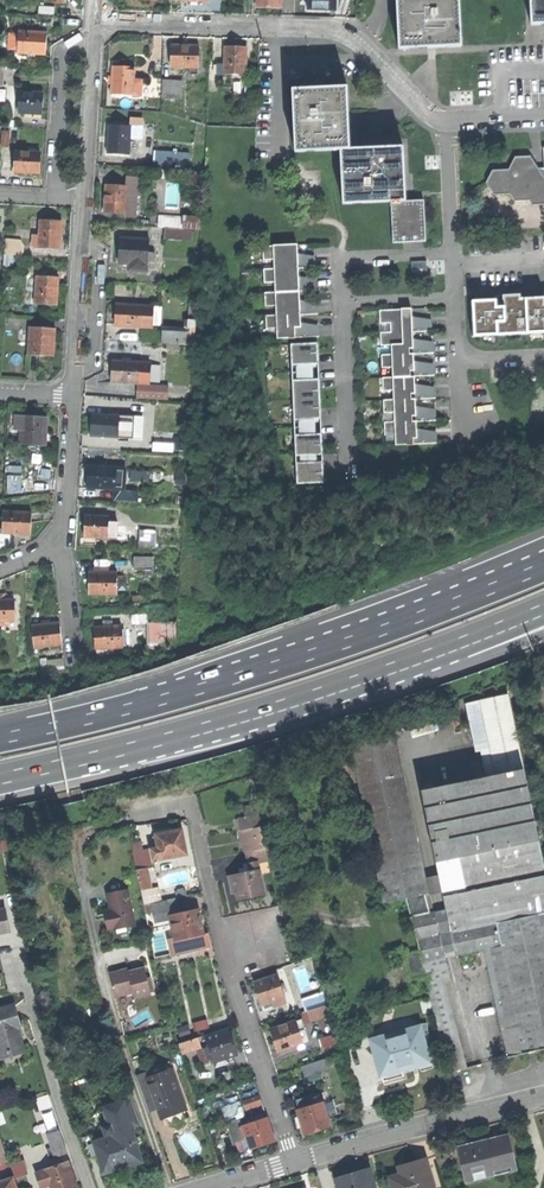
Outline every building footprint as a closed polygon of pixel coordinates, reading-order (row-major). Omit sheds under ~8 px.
[(308,9),(325,9),(332,10),(332,0),(308,0),(308,9)] [(461,46),(461,37),(457,37),(457,27),(460,27),(459,0),(397,0),(397,4),(401,4),(401,15),(398,15),(399,49),(409,49),(408,45),(419,45),(419,48),(427,48),(427,41),(435,40),(435,48),(461,46)] [(531,25),(541,25),(541,21),(543,21),(543,0),(530,0),(531,25)] [(47,45),(47,34),(20,32),(20,36),(11,36),(11,46),(19,47),(19,54),(46,56),(47,45)] [(187,67),(198,68),(200,47),(191,46),(188,46),(174,45),(173,66),(187,67)] [(225,66),(219,65),(218,74),(246,75),(248,49),(237,49),(226,48),(225,66)] [(112,94),(134,95),(135,80),(135,68),(114,67),(113,80),(112,94)] [(183,82),(165,81),(164,97),(182,98),(183,82)] [(316,151),(342,150),(349,150),(349,141),(345,141),(345,131),(348,131),(348,121),(341,121),(341,114),(348,113),(348,111),(347,88),(337,88),(337,92),(327,92),(327,89),(293,90),(294,100),(297,100),(298,110),(294,110),(296,152),(305,152),(305,148),(315,148),(316,151)] [(35,94),(21,93),(19,113),(43,114),(43,104),(44,90),(36,89),(35,94)] [(109,153),(131,154),(132,139),(142,139),(143,124),(143,120),(133,120),(133,122),(132,127),(110,126),(110,139),(109,153)] [(11,133),(3,132),(2,147),(9,148),(11,133)] [(392,202),(405,201),(405,191),(402,192),(401,181),(405,181),(403,147),(394,147),(394,151),(384,152),(383,148),(375,148),(375,155),(368,156),(368,149),(349,150),(342,150),(342,159),(345,159),(346,170),(342,170),(344,204),(353,203),(352,199),(363,199),(363,203),(392,202)] [(191,152),(158,150),(157,161),(191,163),(191,152)] [(40,153),(18,151),(17,172),(39,174),(40,162),(40,153)] [(538,169),(530,156),(521,157),(515,157),(509,170),(493,171),(486,183),(493,195),(510,195),(515,201),(529,201),(532,205),(543,205),(543,177),(538,169)] [(138,179),(129,178),(128,186),(107,184),(106,195),(104,211),(126,213),(127,209),(135,209),(138,179)] [(423,200),(405,201),(392,202),(393,243),(403,242),(425,241),(423,200)] [(164,227),(165,227),(183,228),(193,228),(201,229),(201,218),(164,215),(164,227)] [(33,234),(33,247),(61,249),(62,235),(63,222),(41,220),(41,234),(33,234)] [(182,238),(183,228),(165,227),(165,237),(182,238)] [(146,270),(146,264),(148,264),(148,259),(156,260),(156,251),(149,251),(150,237),(121,236),(120,250),(119,262),(131,263),(131,269),(146,270)] [(20,241),(10,240),(9,246),(6,245),(6,255),(14,255),(21,255),(22,246),(20,246),(20,241)] [(274,260),(274,269),(296,268),(314,267),(313,257),(296,258),(296,250),(296,245),(263,246),(263,260),(274,260)] [(13,265),(14,255),(6,255),(5,264),(13,265)] [(412,277),(427,276),(426,261),(412,261),(412,277)] [(275,282),(275,292),(297,292),(315,291),(314,280),(297,280),(296,273),(296,268),(274,269),(264,269),(264,282),(275,282)] [(60,278),(37,276),(35,303),(57,305),(58,290),(60,278)] [(276,304),(276,316),(298,315),(316,314),(316,303),(298,304),(298,296),(297,292),(275,292),(264,293),(265,304),(276,304)] [(543,293),(543,297),(521,298),(521,294),(508,295),(495,296),(495,299),(494,300),(471,301),(473,336),(543,332),(543,293)] [(143,311),(152,312),(153,307),(153,297),(118,295),(117,306),(117,317),(143,319),(143,311)] [(391,323),(391,332),(413,332),(431,331),(431,320),(412,321),(412,313),(412,310),(394,310),(380,310),(381,323),(391,323)] [(152,319),(152,312),(143,311),(143,319),(152,319)] [(277,338),(317,337),(317,326),(299,327),(299,320),(298,315),(276,316),(266,316),(266,329),(277,328),(277,338)] [(188,330),(165,329),(164,340),(194,342),(194,340),(196,319),(189,319),(188,330)] [(30,326),(28,354),(54,356),(55,342),(56,328),(30,326)] [(392,345),(392,354),(414,354),(432,353),(432,343),(413,343),(413,336),(413,332),(391,332),(381,332),(381,345),(392,345)] [(318,344),(291,345),(297,484),(324,482),(323,470),(323,462),(317,462),(317,455),(323,454),(322,435),(316,435),(315,419),(321,418),(319,379),(313,380),(313,364),(318,364),(318,344)] [(393,367),(393,377),(415,376),(433,376),(433,365),(414,365),(414,358),(414,354),(392,354),(382,354),(382,367),(393,367)] [(113,381),(138,382),(137,397),(169,399),(170,385),(149,383),(150,361),(115,359),(114,369),(113,381)] [(394,390),(394,399),(416,399),(434,399),(434,388),(415,388),(415,380),(415,376),(393,377),(383,377),(383,390),(394,390)] [(395,412),(395,422),(417,421),(435,421),(435,410),(416,410),(416,403),(416,399),(394,399),(384,400),(384,412),(395,412)] [(14,408),(12,408),(10,427),(11,431),(13,432),(16,434),(22,434),(21,443),(46,444),(47,429),(48,416),(21,415),(21,410),(14,410),(14,408)] [(92,436),(118,437),(119,415),(93,414),(92,424),(92,436)] [(118,437),(135,438),(136,416),(119,415),(118,437)] [(136,416),(135,438),(143,438),(144,417),(136,416)] [(396,444),(436,444),(435,432),(417,433),(417,426),(417,421),(395,422),(385,422),(385,435),(396,434),(396,444)] [(89,485),(116,487),(117,465),(90,463),(89,475),(89,485)] [(4,511),(3,533),(15,534),(30,534),(31,512),(4,511)] [(97,535),(118,537),(119,521),(110,521),(110,516),(87,514),(86,528),(85,542),(97,542),(97,535)] [(141,538),(157,539),(157,529),(141,528),(141,538)] [(135,568),(135,581),(154,580),(154,567),(135,568)] [(91,593),(117,592),(117,570),(90,570),(90,582),(91,593)] [(8,622),(14,622),(14,600),(0,600),(0,622),(8,622)] [(35,646),(62,642),(60,631),(59,621),(33,624),(35,646)] [(148,621),(148,643),(177,643),(177,621),(148,621)] [(96,646),(123,645),(122,623),(95,624),(95,635),(96,646)] [(63,656),(47,658),(48,666),(64,664),(63,656)] [(480,701),(496,775),(522,770),(508,695),(480,701)] [(466,705),(481,778),(496,775),(480,701),(466,705)] [(352,748),(359,786),(404,777),(394,731),(352,748)] [(522,770),(496,775),(481,778),(422,791),(439,875),(442,891),(446,910),(456,955),(484,949),(509,1057),(543,1049),(543,869),(522,770)] [(426,977),(450,1069),(464,1066),(444,980),(450,978),(445,957),(436,912),(430,914),(425,895),(429,894),(426,878),(404,777),(359,786),(385,904),(409,898),(420,951),(404,954),(410,981),(426,977)] [(244,806),(246,818),(259,816),(258,804),(244,806)] [(239,819),(241,832),(261,829),(259,816),(246,818),(239,819)] [(242,845),(263,842),(261,829),(241,832),(242,845)] [(158,849),(152,850),(154,860),(159,859),(160,860),(187,855),(184,844),(182,830),(155,835),(158,849)] [(250,851),(253,862),(257,861),(267,859),(263,842),(242,845),(250,851)] [(132,844),(133,852),(143,850),(142,843),(132,844)] [(133,852),(137,872),(146,870),(152,868),(148,849),(143,850),(133,852)] [(250,871),(240,874),(228,876),(232,891),(232,894),(236,893),(238,899),(264,893),(257,861),(253,862),(248,863),(250,871)] [(250,871),(248,863),(243,864),(244,868),(239,870),(240,874),(250,871)] [(146,870),(137,872),(141,891),(150,889),(146,870)] [(439,875),(426,878),(429,894),(442,891),(439,875)] [(144,905),(150,904),(162,901),(159,887),(150,889),(141,891),(144,905)] [(176,898),(187,895),(186,890),(184,890),(183,888),(176,889),(177,891),(175,891),(176,898)] [(106,917),(109,930),(129,926),(135,924),(128,891),(107,895),(111,913),(112,915),(106,917)] [(171,915),(179,914),(175,898),(162,901),(150,904),(152,913),(154,922),(172,919),(171,915)] [(146,915),(152,913),(150,904),(144,905),(146,915)] [(9,932),(5,909),(0,910),(0,934),(9,932)] [(198,910),(179,914),(171,915),(172,919),(176,940),(179,952),(210,946),(207,933),(203,934),(201,921),(198,910)] [(445,957),(456,955),(446,910),(436,912),(445,957)] [(129,926),(109,930),(112,943),(132,939),(129,926)] [(172,954),(179,952),(176,940),(170,941),(172,954)] [(128,973),(133,993),(134,998),(150,994),(144,969),(128,973)] [(130,994),(133,993),(128,973),(127,970),(109,974),(115,997),(130,994)] [(287,1003),(282,988),(280,983),(276,970),(253,978),(257,991),(262,1005),(272,1002),(274,1007),(287,1003)] [(264,1010),(274,1007),(272,1002),(262,1005),(264,1010)] [(320,1021),(331,1018),(327,1004),(308,1011),(311,1020),(319,1017),(320,1021)] [(24,1053),(18,1033),(17,1028),(20,1027),(14,1005),(0,1009),(0,1055),(1,1059),(24,1053)] [(311,1022),(311,1020),(308,1011),(300,1013),(302,1019),(304,1024),(311,1022)] [(295,1021),(298,1031),(305,1029),(304,1024),(302,1019),(295,1021)] [(207,1020),(192,1024),(194,1032),(209,1028),(207,1020)] [(303,1044),(298,1031),(295,1021),(270,1029),(275,1042),(278,1052),(303,1044)] [(375,1055),(376,1055),(382,1053),(379,1043),(391,1039),(390,1036),(420,1027),(424,1041),(429,1040),(425,1023),(386,1030),(387,1032),(369,1035),(375,1055)] [(188,1026),(177,1029),(180,1038),(191,1035),(188,1026)] [(430,1061),(424,1041),(420,1027),(390,1036),(391,1039),(379,1043),(382,1053),(376,1055),(381,1074),(402,1068),(402,1069),(412,1066),(430,1061)] [(209,1048),(212,1058),(215,1067),(229,1062),(229,1060),(228,1057),(237,1055),(229,1029),(206,1036),(209,1048)] [(336,1034),(320,1039),(323,1047),(338,1042),(336,1034)] [(198,1038),(179,1044),(182,1053),(201,1047),(198,1038)] [(209,1059),(212,1058),(209,1048),(204,1049),(207,1060),(209,1059)] [(210,1063),(209,1059),(207,1060),(204,1049),(197,1052),(201,1065),(210,1063)] [(303,1066),(306,1075),(328,1068),(325,1059),(303,1066)] [(172,1070),(149,1077),(147,1078),(158,1109),(160,1116),(185,1108),(179,1089),(177,1090),(176,1086),(174,1082),(176,1081),(172,1070)] [(149,1112),(158,1109),(147,1078),(149,1077),(148,1072),(137,1076),(149,1112)] [(48,1095),(37,1099),(40,1110),(52,1106),(48,1095)] [(259,1096),(243,1101),(246,1109),(262,1104),(259,1096)] [(311,1106),(300,1109),(299,1110),(300,1113),(298,1114),(301,1126),(303,1125),(306,1134),(307,1133),(307,1135),(318,1132),(317,1130),(322,1129),(330,1127),(321,1097),(309,1100),(311,1106)] [(311,1106),(309,1100),(306,1098),(297,1101),(300,1109),(311,1106)] [(111,1124),(115,1136),(132,1131),(131,1128),(140,1125),(132,1099),(106,1107),(111,1124)] [(239,1102),(222,1108),(227,1123),(235,1120),(234,1115),(243,1112),(239,1102)] [(267,1118),(240,1127),(243,1135),(247,1134),(248,1138),(251,1149),(259,1147),(275,1141),(267,1118)] [(234,1142),(248,1138),(247,1134),(243,1135),(240,1127),(237,1120),(235,1120),(227,1123),(234,1142)] [(102,1127),(105,1139),(115,1136),(111,1124),(102,1127)] [(55,1157),(67,1153),(59,1131),(48,1134),(53,1147),(51,1148),(53,1156),(55,1156),(55,1157)] [(105,1139),(94,1142),(98,1156),(104,1173),(124,1167),(141,1161),(132,1131),(115,1136),(105,1139)] [(85,1160),(98,1156),(94,1142),(91,1132),(78,1136),(85,1160)] [(459,1148),(466,1174),(489,1168),(490,1173),(493,1172),(515,1167),(507,1138),(488,1142),(488,1141),(476,1144),(459,1148)] [(393,1187),(435,1187),(426,1159),(414,1163),(403,1166),(405,1173),(389,1178),(393,1187)] [(36,1173),(41,1187),(42,1187),(50,1185),(51,1187),(74,1187),(77,1187),(68,1162),(36,1173)] [(22,1163),(11,1167),(15,1178),(26,1174),(22,1163)] [(489,1168),(466,1174),(466,1175),(464,1176),(466,1185),(495,1178),(493,1172),(490,1173),(489,1168)] [(339,1187),(374,1187),(369,1171),(351,1176),(337,1181),(339,1187)] [(13,1178),(0,1183),(0,1187),(16,1187),(13,1178)]
